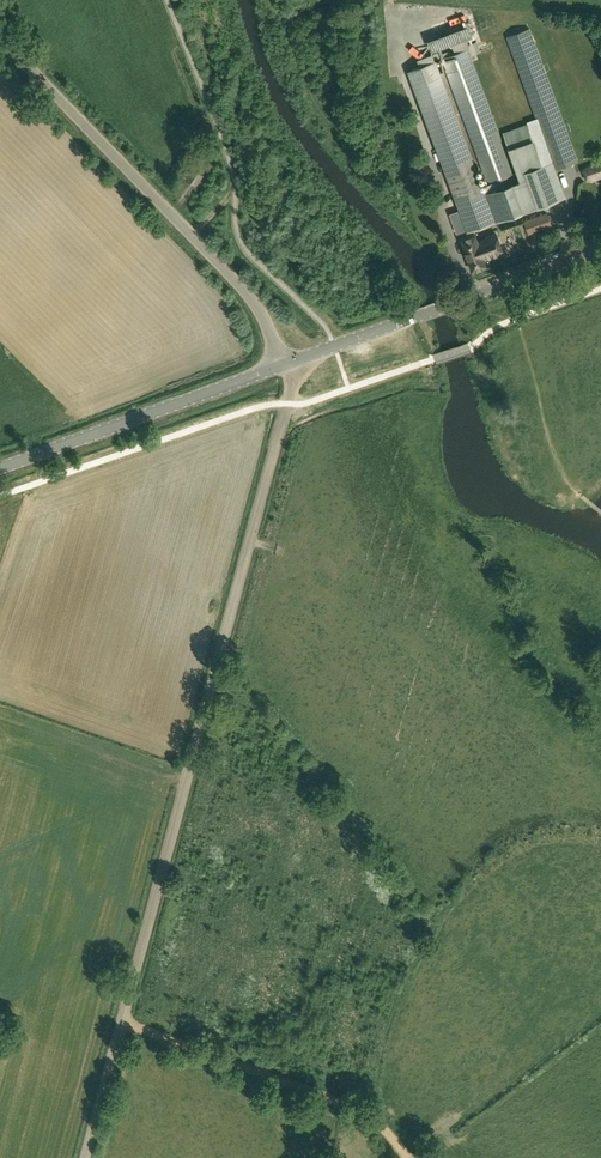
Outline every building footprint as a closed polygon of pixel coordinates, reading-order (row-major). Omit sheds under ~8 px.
[(473,22),(433,38),(437,49),(478,33),(473,22)] [(539,156),(533,140),(526,123),(504,131),(519,171),(514,173),(470,55),(445,64),(492,190),(485,193),(436,61),(409,71),(468,231),(554,199),(565,195),(556,169),(578,160),(530,28),(507,36),(550,152),(539,156)] [(488,71),(503,66),(500,56),(484,62),(488,71)] [(592,180),(591,176),(600,173),(600,164),(597,163),(587,167),(584,171),(587,178),(591,180),(592,180)] [(196,184),(203,173),(194,167),(187,178),(196,184)] [(548,214),(536,218),(541,229),(552,225),(548,214)] [(503,253),(496,233),(487,237),(487,238),(478,241),(475,235),(462,240),(473,270),(487,265),(485,260),(503,253)]
